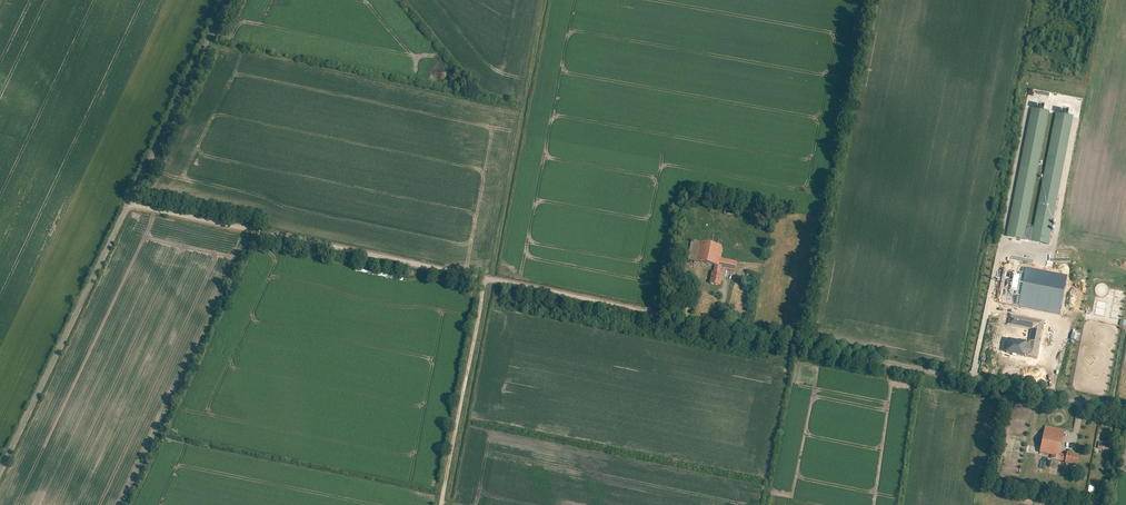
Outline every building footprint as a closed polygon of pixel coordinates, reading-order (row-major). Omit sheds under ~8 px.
[(1048,112),(1031,109),(1006,238),(1048,246),(1073,117),(1055,113),(1033,228),(1026,227),(1048,112)] [(685,201),(681,223),(688,224),(692,203),(685,201)] [(711,273),(709,284),(721,287),(724,274),(721,274),(722,270),(735,273),(737,262),(721,259),(723,246),(691,240),(687,260),(715,265),(714,273),(711,273)] [(1026,337),(1023,350),(1034,352),(1037,340),(1033,339),(1034,336),(1048,339),(1051,322),(1040,320),(1039,325),(1033,324),(1036,313),(1007,307),(1004,326),(1028,331),(1027,337),(1026,337)] [(1049,457),(1045,475),(1057,477),(1060,464),(1076,467),(1079,456),(1066,453),(1065,456),(1059,455),(1063,431),(1043,427),(1038,454),(1049,457)] [(1099,441),(1098,447),(1110,450),(1111,444),(1099,441)]
